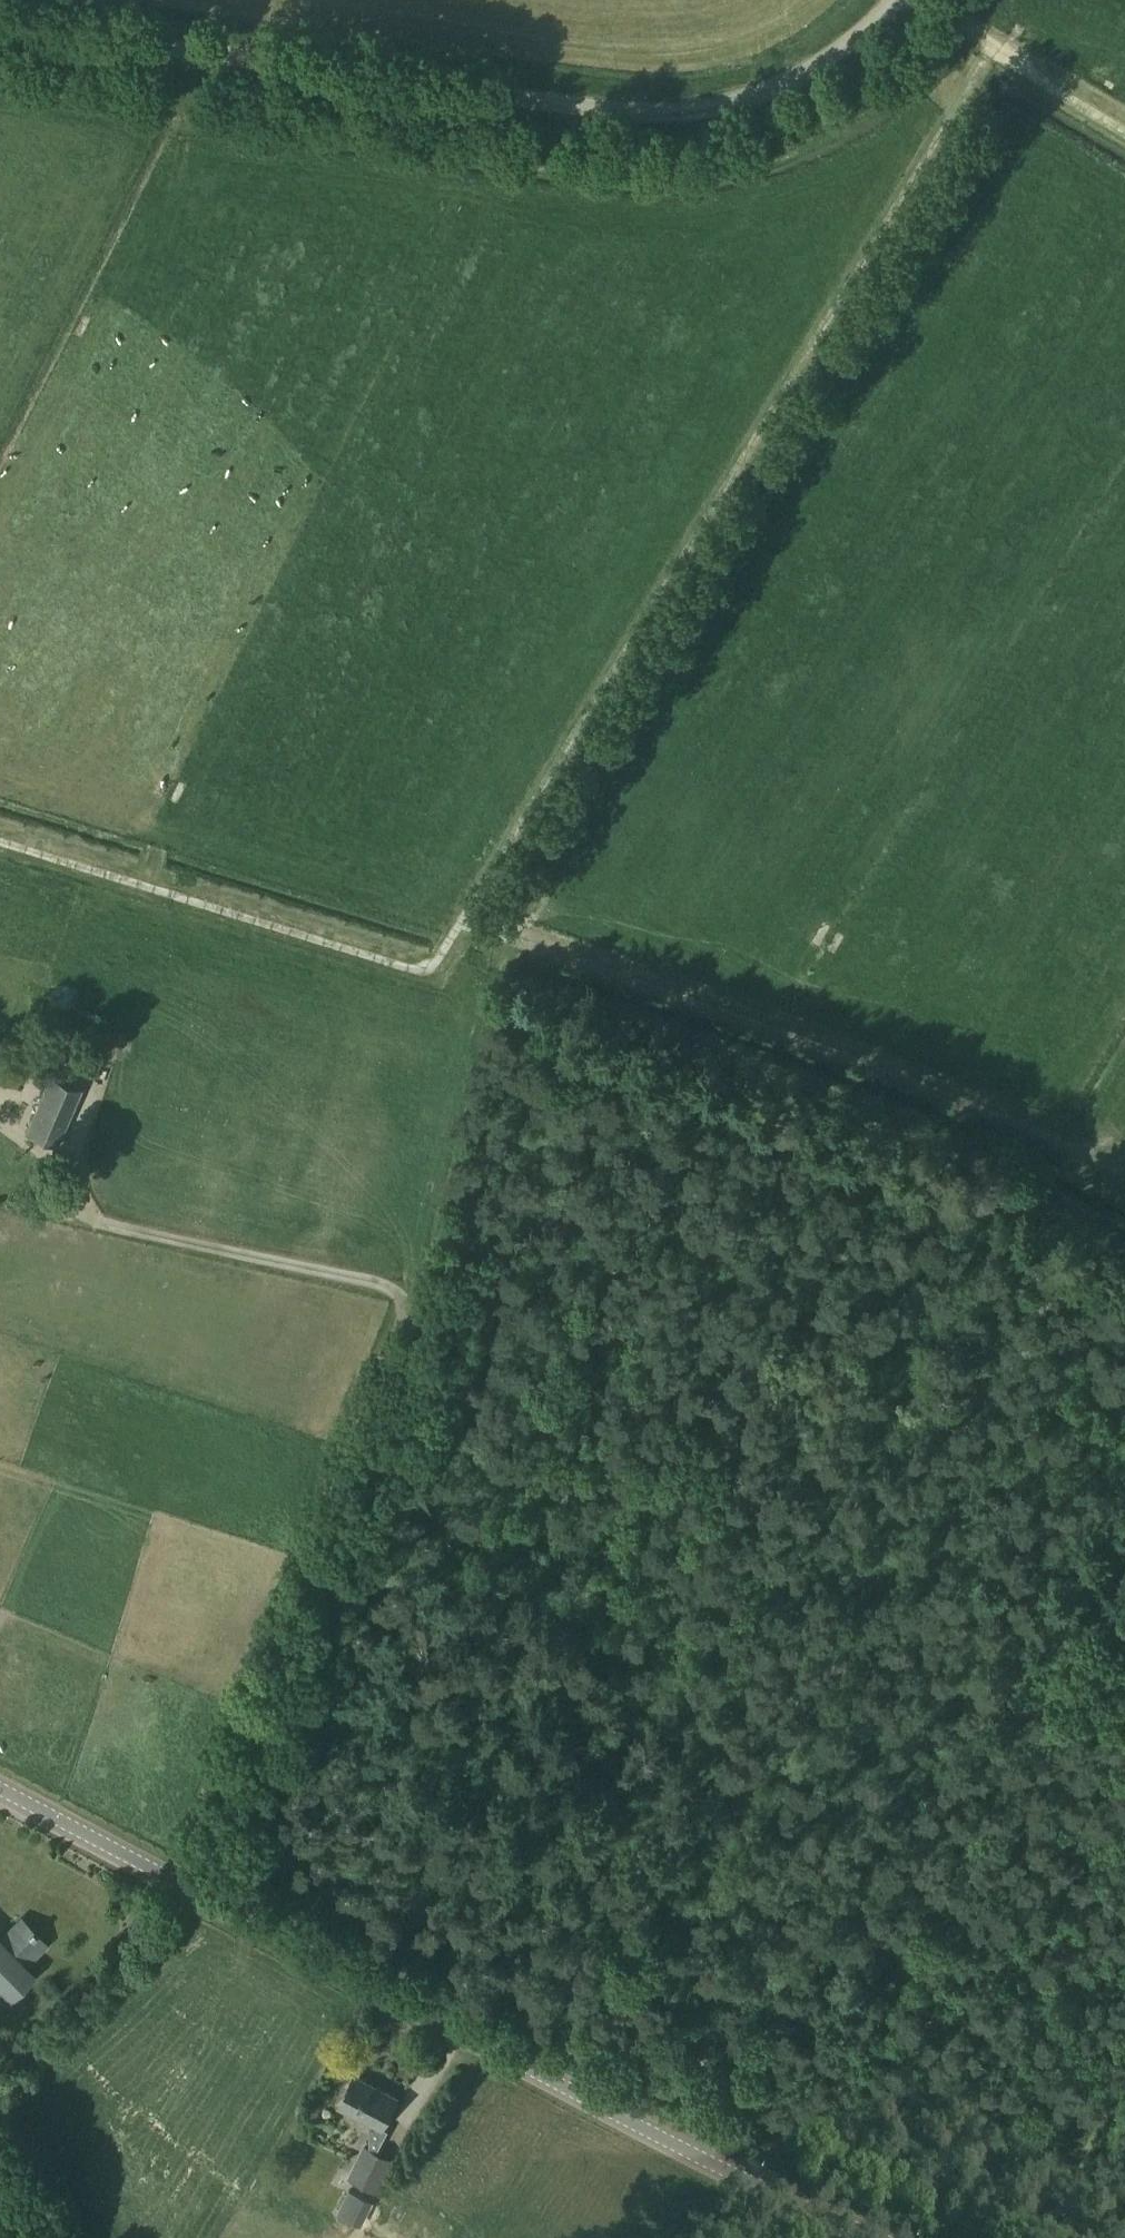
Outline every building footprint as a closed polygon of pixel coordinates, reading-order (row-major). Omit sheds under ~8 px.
[(81,1089),(51,1076),(27,1132),(56,1145),(81,1089)] [(11,1993),(31,1973),(23,1965),(45,1944),(36,1934),(37,1933),(33,1929),(32,1930),(22,1920),(0,1942),(0,1981),(11,1993)] [(355,2075),(340,2105),(370,2121),(383,2127),(398,2097),(355,2075)] [(378,2150),(364,2143),(348,2176),(379,2193),(395,2159),(378,2150)] [(352,2188),(340,2213),(366,2225),(378,2200),(352,2188)]
